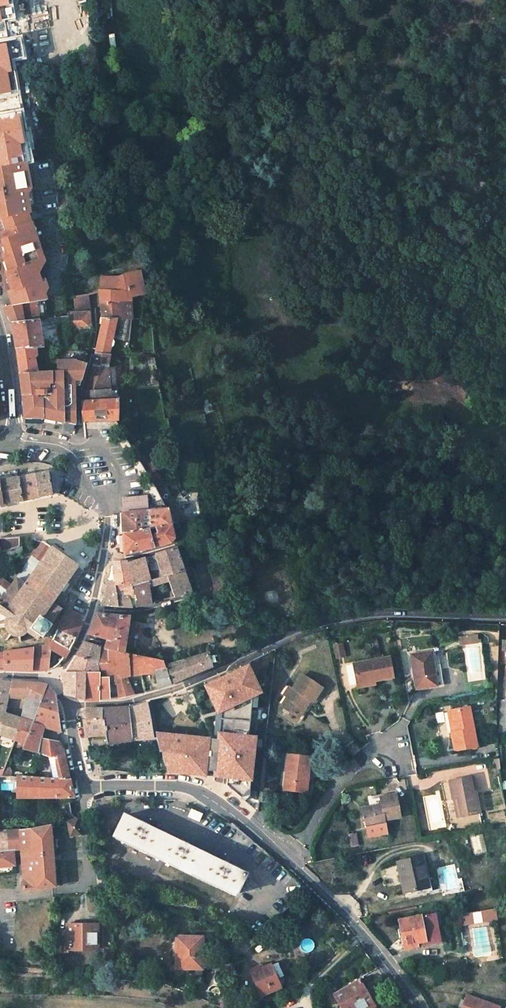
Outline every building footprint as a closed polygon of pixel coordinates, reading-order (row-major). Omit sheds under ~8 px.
[(1,218),(6,231),(27,223),(29,223),(26,213),(28,213),(27,210),(25,195),(29,189),(28,175),(22,171),(21,163),(0,167),(0,218),(1,218)] [(27,223),(29,230),(35,233),(32,222),(29,223),(27,223)] [(40,247),(35,233),(29,230),(27,223),(6,231),(3,232),(1,233),(3,240),(2,240),(2,242),(6,254),(5,255),(4,256),(4,257),(4,259),(5,260),(6,261),(8,261),(9,261),(12,270),(6,272),(7,274),(12,289),(41,280),(39,274),(42,268),(35,248),(40,247)] [(131,303),(129,297),(144,294),(138,272),(130,274),(123,277),(117,278),(101,277),(100,291),(101,304),(131,303)] [(41,280),(12,289),(9,290),(13,305),(26,303),(27,302),(29,302),(36,301),(47,298),(44,291),(46,288),(43,279),(41,280)] [(69,329),(91,328),(90,313),(91,312),(90,304),(88,294),(88,293),(73,296),(76,313),(68,313),(69,315),(69,324),(69,329)] [(201,302),(195,293),(189,297),(195,306),(201,302)] [(11,322),(39,320),(36,301),(29,302),(27,302),(26,303),(13,305),(11,305),(4,307),(11,322)] [(127,319),(132,319),(131,303),(101,304),(103,318),(102,318),(101,322),(102,323),(98,343),(96,354),(106,354),(107,351),(109,351),(110,347),(112,345),(113,342),(111,339),(112,336),(122,338),(127,319)] [(57,325),(69,324),(69,315),(60,316),(54,317),(50,318),(51,326),(57,325)] [(42,346),(41,340),(47,339),(46,327),(51,326),(50,318),(39,320),(11,322),(16,349),(36,348),(42,348),(42,346)] [(42,346),(59,345),(58,335),(59,334),(57,325),(51,326),(46,327),(47,339),(41,340),(42,346)] [(58,359),(57,346),(53,346),(42,348),(36,348),(36,356),(34,359),(37,372),(45,372),(52,371),(59,371),(58,359)] [(36,356),(36,348),(16,349),(20,374),(37,372),(34,359),(36,356)] [(109,391),(107,366),(104,366),(107,355),(106,354),(96,354),(94,366),(85,392),(109,391)] [(80,384),(82,377),(84,371),(87,362),(73,358),(58,359),(59,371),(52,371),(45,372),(37,372),(20,374),(22,397),(40,396),(42,418),(75,425),(74,384),(80,384)] [(116,420),(116,401),(110,401),(109,391),(85,392),(81,402),(83,421),(84,421),(84,422),(104,421),(114,421),(114,420),(116,420)] [(40,396),(22,397),(24,417),(32,418),(42,418),(40,396)] [(34,474),(38,496),(45,495),(51,493),(51,492),(50,486),(49,482),(48,473),(47,471),(34,474)] [(19,477),(22,500),(38,496),(34,474),(19,477)] [(19,477),(0,480),(0,485),(3,506),(4,505),(6,503),(22,500),(19,477)] [(134,498),(122,498),(123,512),(147,511),(146,497),(134,498)] [(158,510),(148,511),(151,529),(155,528),(172,526),(173,526),(172,524),(171,524),(168,511),(170,511),(170,509),(158,510)] [(11,531),(11,510),(6,512),(2,513),(1,516),(2,526),(2,532),(11,531)] [(151,529),(148,511),(147,511),(123,512),(121,513),(121,523),(121,534),(141,530),(149,529),(151,529)] [(155,528),(156,531),(153,532),(154,534),(150,535),(153,547),(157,546),(171,542),(174,538),(172,526),(155,528)] [(141,530),(121,534),(122,543),(122,555),(153,547),(150,535),(149,529),(141,530)] [(19,547),(20,536),(0,539),(0,552),(19,547)] [(11,585),(0,577),(0,628),(4,627),(6,631),(8,634),(5,639),(7,640),(10,636),(14,637),(17,637),(18,642),(20,641),(20,637),(23,635),(27,632),(38,640),(41,636),(42,638),(51,625),(50,624),(60,610),(51,603),(78,565),(52,547),(50,546),(45,543),(42,542),(11,585)] [(191,592),(177,548),(155,555),(161,576),(165,575),(168,582),(174,597),(190,592),(191,592)] [(110,571),(112,571),(129,570),(132,585),(148,580),(153,578),(161,576),(155,555),(144,557),(134,560),(133,558),(124,561),(112,562),(111,567),(110,571)] [(134,597),(132,585),(129,570),(112,571),(112,577),(112,582),(115,582),(116,596),(128,595),(129,598),(134,597)] [(168,582),(165,575),(161,576),(153,578),(148,580),(149,587),(168,582)] [(132,585),(134,597),(135,606),(152,603),(149,587),(148,580),(132,585)] [(100,605),(132,607),(129,598),(128,595),(116,596),(115,582),(112,582),(107,581),(103,597),(100,605)] [(193,602),(212,596),(208,587),(191,592),(190,592),(192,601),(193,602)] [(50,650),(63,657),(69,650),(79,629),(82,621),(73,617),(64,613),(52,639),(47,638),(45,645),(32,648),(31,670),(33,670),(48,669),(48,668),(50,650)] [(123,652),(129,615),(121,615),(96,614),(90,626),(87,634),(105,638),(105,640),(106,640),(104,648),(123,652)] [(460,645),(477,643),(476,636),(459,637),(460,641),(460,645)] [(97,657),(99,646),(83,643),(79,650),(75,656),(97,657)] [(343,659),(340,644),(333,645),(335,660),(343,659)] [(115,677),(116,677),(115,663),(129,662),(128,653),(123,652),(104,648),(99,646),(97,657),(97,664),(98,672),(84,672),(83,700),(97,700),(97,699),(109,698),(108,677),(115,677)] [(2,669),(25,670),(31,670),(32,648),(8,651),(3,652),(0,652),(0,670),(2,669)] [(223,658),(222,654),(218,653),(217,650),(165,666),(164,666),(170,684),(213,665),(219,662),(220,661),(223,658)] [(436,685),(433,665),(437,665),(435,651),(411,654),(415,688),(436,685)] [(125,676),(140,674),(137,655),(128,653),(129,662),(115,663),(116,677),(125,676)] [(137,655),(140,674),(154,673),(157,688),(170,684),(164,666),(165,666),(164,661),(137,655)] [(71,664),(66,673),(66,685),(63,685),(63,688),(63,693),(66,696),(74,698),(83,700),(84,672),(98,672),(97,664),(97,657),(75,656),(71,664)] [(389,657),(353,664),(357,683),(374,680),(393,677),(389,657)] [(433,665),(436,685),(442,685),(439,665),(437,665),(433,665)] [(219,676),(204,683),(210,697),(213,696),(221,711),(218,739),(214,775),(227,776),(226,784),(241,797),(247,790),(249,790),(254,747),(249,747),(250,736),(255,737),(258,707),(257,707),(251,706),(252,696),(258,693),(259,692),(248,669),(243,672),(240,666),(226,673),(227,676),(220,678),(219,676)] [(309,700),(315,704),(324,689),(302,674),(292,688),(290,691),(286,697),(280,706),(297,717),(306,704),(303,702),(306,698),(309,700)] [(115,677),(117,698),(125,696),(132,694),(133,693),(125,676),(116,677),(115,677)] [(32,722),(20,718),(5,713),(8,697),(26,699),(27,696),(40,700),(46,685),(37,683),(15,681),(11,682),(0,681),(0,721),(1,721),(0,732),(0,735),(24,743),(32,722)] [(21,749),(38,753),(41,737),(42,738),(45,726),(59,731),(54,695),(46,685),(40,700),(32,722),(24,743),(21,749)] [(292,688),(288,685),(282,694),(286,697),(290,691),(292,688)] [(26,699),(20,718),(32,722),(40,700),(27,696),(26,699)] [(505,732),(505,700),(497,700),(498,732),(505,732)] [(132,740),(153,738),(147,703),(141,706),(134,708),(128,707),(132,738),(132,740)] [(100,710),(104,735),(106,742),(132,738),(128,707),(113,709),(100,710)] [(451,733),(455,750),(476,746),(469,707),(451,710),(455,732),(451,733)] [(83,720),(85,736),(104,735),(100,710),(99,709),(92,709),(86,708),(85,720),(83,720)] [(161,751),(164,765),(173,766),(173,771),(189,773),(189,768),(206,770),(208,754),(210,754),(210,751),(208,751),(209,738),(155,733),(159,751),(161,751)] [(49,758),(53,778),(70,779),(66,759),(64,750),(59,743),(42,738),(41,737),(38,753),(49,758)] [(214,775),(218,739),(209,738),(208,751),(210,751),(210,754),(208,754),(206,770),(189,768),(189,773),(214,775)] [(288,755),(284,789),(303,791),(305,777),(308,777),(310,757),(288,755)] [(20,798),(20,797),(20,776),(1,776),(0,776),(0,798),(20,798)] [(20,797),(73,797),(70,779),(53,778),(20,776),(20,797)] [(458,798),(461,816),(479,813),(475,793),(473,794),(469,776),(449,781),(452,799),(458,798)] [(259,801),(268,802),(269,792),(260,791),(259,801)] [(381,805),(360,809),(362,820),(365,820),(366,827),(385,824),(385,820),(401,817),(396,794),(380,798),(381,805)] [(122,816),(113,834),(237,894),(246,875),(240,873),(241,870),(226,862),(212,855),(210,858),(199,853),(200,850),(186,843),(171,835),(169,838),(158,833),(159,830),(144,823),(129,815),(128,819),(122,816)] [(77,818),(67,820),(69,836),(80,835),(77,818)] [(15,865),(13,850),(21,849),(23,889),(55,886),(51,824),(27,829),(20,830),(7,831),(8,850),(0,851),(0,867),(15,865)] [(0,831),(0,851),(8,850),(7,831),(0,831)] [(397,861),(404,892),(427,887),(420,856),(397,861)] [(482,909),(484,920),(497,918),(495,907),(482,909)] [(400,919),(405,948),(417,945),(417,941),(425,940),(425,944),(440,941),(434,912),(400,919)] [(459,914),(460,925),(470,923),(468,912),(459,914)] [(58,930),(58,952),(66,952),(66,949),(96,949),(97,925),(66,924),(66,931),(58,930)] [(176,937),(176,968),(202,968),(202,937),(176,937)] [(251,970),(261,995),(281,987),(272,964),(264,967),(263,965),(251,970)] [(335,993),(343,1007),(370,1007),(375,1005),(360,979),(335,993)] [(501,1006),(471,995),(466,1007),(500,1007),(501,1006)]
